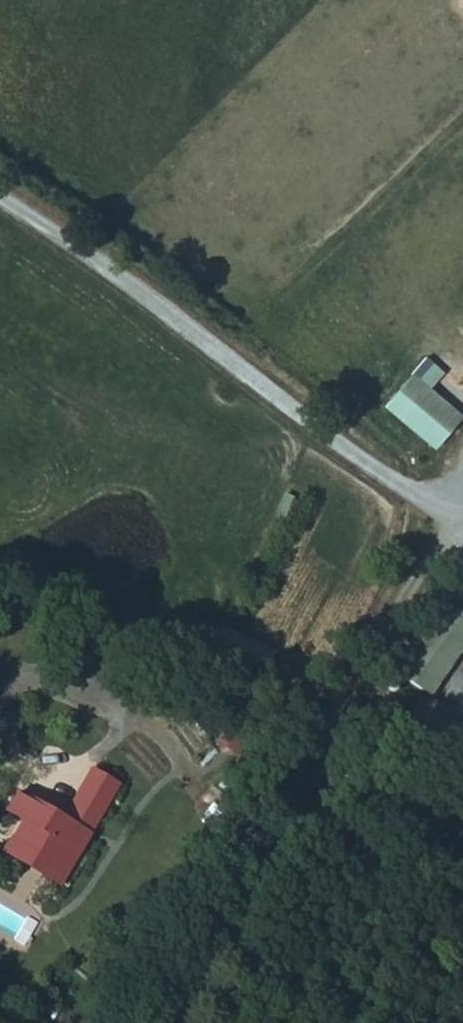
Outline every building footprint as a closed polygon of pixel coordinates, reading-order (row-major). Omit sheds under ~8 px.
[(406,371),(378,406),(433,449),(460,414),(406,371)] [(435,696),(462,632),(462,615),(429,600),(395,678),(435,696)] [(462,750),(462,710),(413,692),(398,731),(461,755),(462,750)] [(24,820),(4,852),(58,885),(117,787),(93,772),(63,822),(18,794),(8,811),(24,820)]
